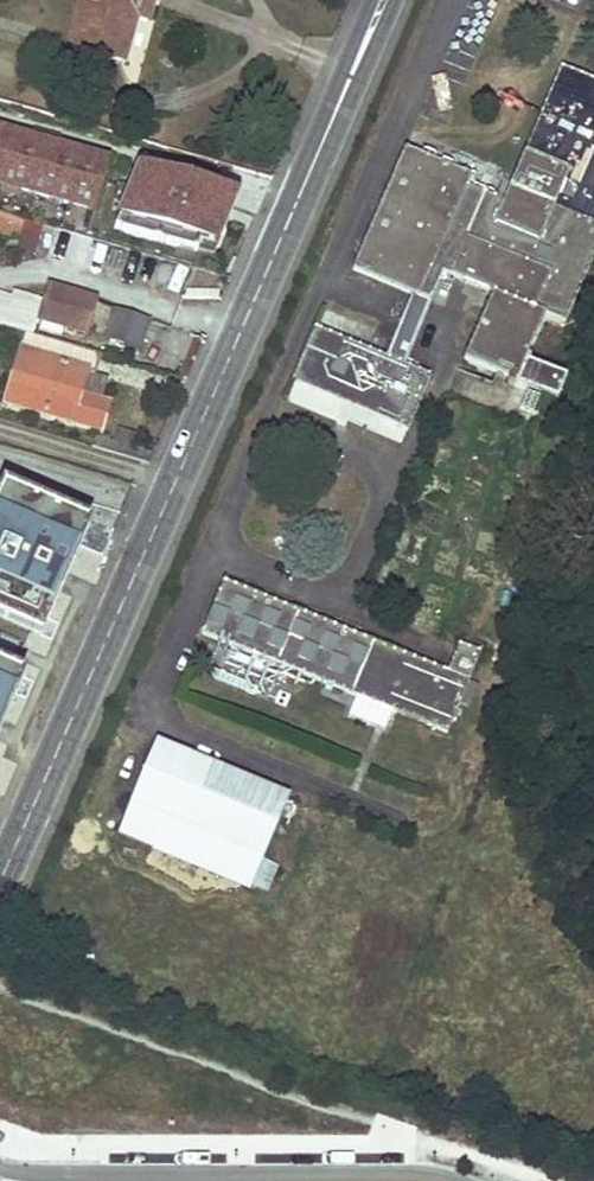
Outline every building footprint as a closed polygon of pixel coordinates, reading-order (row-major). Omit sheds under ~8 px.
[(69,48),(123,63),(136,18),(149,21),(154,0),(81,0),(69,48)] [(558,399),(567,377),(526,360),(544,319),(563,328),(572,308),(593,256),(593,83),(561,69),(503,201),(468,188),(472,178),(405,149),(353,268),(431,303),(442,274),(493,295),(463,360),(508,380),(507,385),(513,388),(515,383),(558,399)] [(92,209),(107,159),(0,128),(0,182),(92,209)] [(233,187),(142,162),(124,232),(216,255),(233,187)] [(13,240),(20,221),(0,215),(0,236),(13,240)] [(97,304),(46,289),(38,320),(88,335),(97,304)] [(114,306),(103,339),(140,350),(150,318),(114,306)] [(292,380),(409,430),(432,375),(316,326),(292,380)] [(100,358),(26,336),(5,404),(100,432),(107,406),(98,404),(105,383),(94,380),(100,358)] [(88,526),(2,490),(0,495),(0,511),(0,512),(0,620),(40,637),(88,526)] [(201,634),(447,735),(459,707),(468,685),(480,655),(458,647),(447,672),(224,582),(201,634)] [(21,679),(0,669),(0,728),(21,679)] [(468,685),(459,707),(470,711),(480,689),(468,685)] [(165,820),(209,838),(233,775),(155,743),(130,805),(116,838),(152,852),(165,820)] [(233,775),(209,838),(262,861),(288,798),(233,775)] [(165,820),(152,852),(250,891),(251,888),(262,861),(209,838),(165,820)] [(279,867),(262,861),(251,888),(268,894),(279,867)]
